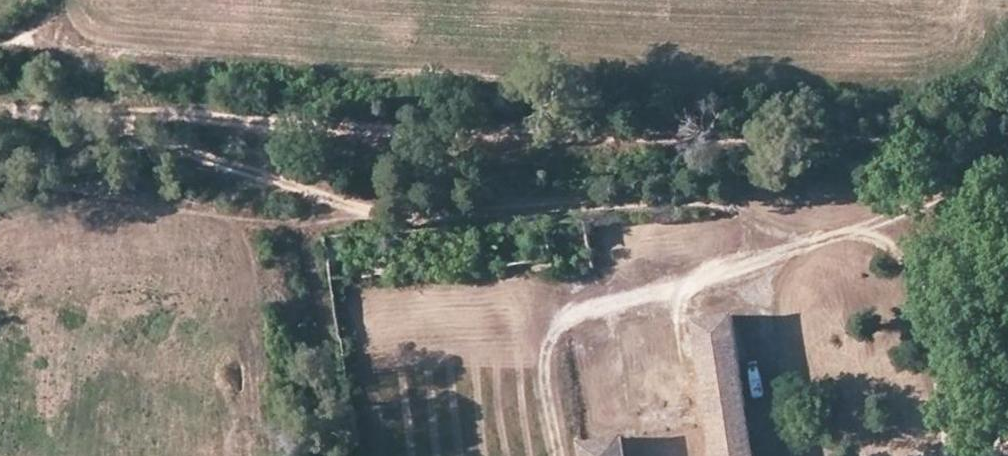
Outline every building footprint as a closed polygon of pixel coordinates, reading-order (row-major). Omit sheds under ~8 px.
[(731,311),(692,316),(712,455),(751,455),(731,311)] [(585,442),(587,455),(625,455),(622,436),(585,442)]
